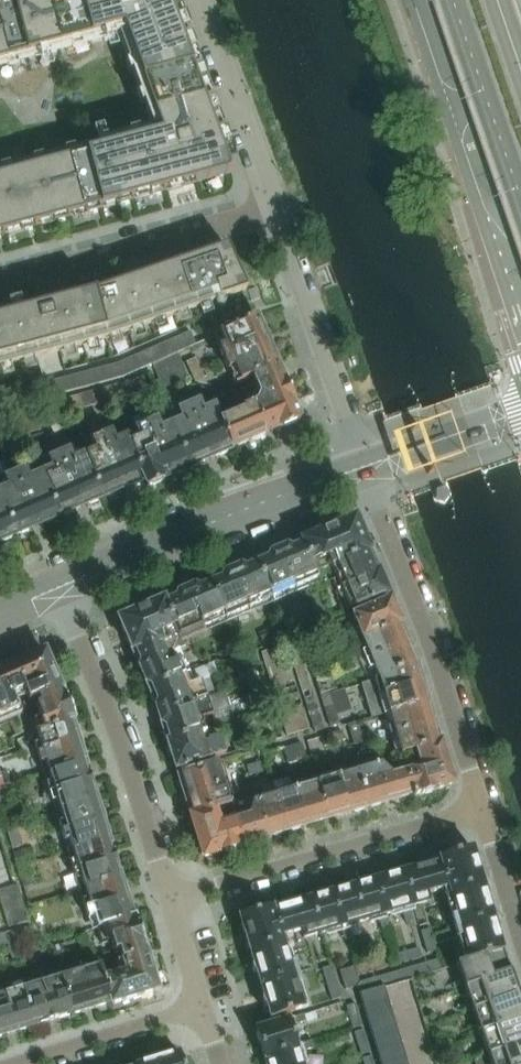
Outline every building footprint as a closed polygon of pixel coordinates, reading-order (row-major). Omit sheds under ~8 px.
[(35,226),(167,191),(175,189),(180,188),(196,183),(230,174),(226,163),(214,130),(204,102),(166,0),(15,0),(0,4),(0,64),(121,31),(152,115),(159,134),(0,177),(0,236),(35,226)] [(175,265),(94,293),(44,306),(45,309),(28,314),(27,311),(0,318),(0,367),(113,337),(148,325),(246,291),(245,290),(227,248),(227,247),(175,265)] [(220,363),(267,341),(257,318),(253,319),(216,336),(221,349),(215,352),(220,363)] [(0,394),(0,408),(120,376),(193,345),(188,331),(108,366),(93,369),(0,394)] [(236,384),(249,378),(278,365),(267,341),(220,363),(224,372),(230,370),(236,384)] [(176,353),(151,365),(158,379),(153,382),(159,393),(176,385),(175,384),(188,378),(176,353)] [(185,361),(194,381),(207,384),(194,357),(185,361)] [(278,366),(278,365),(249,378),(250,379),(258,398),(255,404),(268,436),(296,424),(296,423),(298,422),(299,418),(292,403),(294,402),(278,366)] [(107,387),(110,400),(136,393),(132,380),(114,385),(107,387)] [(80,408),(110,400),(107,387),(77,395),(80,408)] [(208,393),(212,402),(224,397),(223,395),(212,392),(208,393)] [(80,408),(77,395),(55,401),(59,414),(80,408)] [(230,451),(219,424),(212,407),(201,411),(197,402),(176,410),(180,420),(168,425),(187,470),(230,451)] [(230,451),(268,436),(255,404),(241,410),(243,414),(219,424),(230,451)] [(187,470),(168,425),(158,429),(154,419),(133,428),(137,438),(126,442),(142,482),(144,481),(147,487),(187,470)] [(93,451),(82,456),(101,499),(142,482),(126,442),(124,438),(114,442),(110,433),(89,442),(93,451)] [(38,474),(57,518),(101,499),(82,456),(72,460),(68,451),(48,459),(52,469),(38,474)] [(13,537),(57,518),(38,474),(26,479),(22,470),(10,475),(4,462),(0,464),(0,507),(13,537)] [(435,498),(444,501),(450,493),(444,485),(435,488),(435,498)] [(13,537),(0,507),(0,543),(13,537)] [(349,520),(322,532),(302,541),(311,564),(332,555),(336,565),(369,552),(357,524),(349,520)] [(255,561),(273,601),(318,582),(311,564),(302,541),(255,561)] [(388,594),(369,552),(336,565),(342,577),(335,580),(349,611),(388,594)] [(255,561),(252,562),(210,579),(226,620),(273,601),(255,561)] [(210,579),(183,591),(163,600),(175,626),(175,625),(181,639),(226,620),(210,579)] [(362,641),(400,624),(390,599),(351,615),(354,623),(342,628),(346,638),(358,633),(362,641)] [(163,600),(148,606),(124,617),(121,623),(132,650),(149,643),(150,647),(164,641),(160,632),(175,626),(163,600)] [(362,641),(366,651),(377,680),(414,663),(414,661),(415,659),(412,652),(409,651),(408,649),(410,648),(407,641),(405,642),(398,626),(401,625),(400,624),(362,641)] [(265,648),(280,641),(274,627),(258,634),(265,648)] [(165,641),(164,641),(150,647),(149,643),(132,650),(147,688),(148,690),(184,674),(184,672),(178,659),(169,662),(160,643),(165,641)] [(267,679),(290,672),(281,642),(259,653),(267,679)] [(225,649),(226,656),(240,657),(234,643),(228,646),(225,649)] [(62,688),(54,669),(48,657),(40,652),(21,661),(36,698),(62,688)] [(289,659),(312,733),(322,730),(299,656),(289,659)] [(22,712),(14,696),(26,691),(30,701),(36,698),(21,661),(1,670),(19,713),(22,712)] [(387,714),(426,703),(425,702),(427,699),(425,690),(422,689),(421,687),(424,687),(423,686),(424,686),(422,681),(421,680),(419,681),(414,663),(377,680),(387,714)] [(1,670),(0,670),(0,721),(19,713),(1,670)] [(275,705),(298,699),(293,684),(290,672),(267,679),(275,705)] [(317,694),(327,691),(333,689),(328,672),(312,677),(317,694)] [(187,684),(184,674),(148,690),(157,715),(208,698),(206,693),(201,679),(187,684)] [(62,688),(36,698),(30,701),(31,704),(34,703),(43,726),(40,727),(42,731),(75,720),(72,712),(67,709),(66,705),(67,700),(62,688)] [(271,702),(267,690),(255,694),(259,706),(271,702)] [(227,691),(208,698),(157,715),(163,731),(167,742),(205,731),(201,720),(214,716),(217,726),(236,720),(227,691)] [(327,691),(317,694),(328,727),(338,724),(327,691)] [(298,699),(275,705),(284,736),(307,729),(298,699)] [(426,703),(387,714),(400,756),(416,750),(438,743),(433,727),(435,727),(434,726),(435,726),(434,721),(433,721),(432,720),(431,720),(433,717),(431,709),(427,707),(426,703)] [(75,720),(42,731),(43,735),(35,737),(46,772),(85,760),(82,749),(78,747),(77,746),(80,745),(80,743),(78,739),(79,739),(78,737),(75,738),(74,733),(76,727),(75,725),(77,724),(75,720)] [(207,737),(205,731),(167,742),(176,769),(225,754),(221,738),(208,742),(207,737)] [(344,740),(341,731),(322,737),(325,746),(344,740)] [(233,743),(235,752),(247,749),(244,740),(233,743)] [(438,743),(416,750),(421,767),(405,772),(412,797),(448,787),(452,780),(441,742),(438,743)] [(306,759),(301,744),(283,749),(288,764),(306,759)] [(85,760),(46,772),(58,810),(97,798),(94,788),(89,785),(89,784),(92,784),(92,782),(91,782),(90,779),(91,778),(90,776),(87,777),(85,771),(87,766),(85,760)] [(247,767),(249,775),(263,771),(260,763),(247,767)] [(190,813),(231,803),(219,764),(180,777),(178,780),(180,789),(184,790),(184,792),(182,792),(183,794),(183,793),(185,797),(183,797),(184,799),(187,799),(190,813)] [(356,769),(357,772),(368,806),(369,805),(373,807),(380,805),(382,801),(384,801),(385,804),(386,803),(386,802),(390,800),(390,802),(392,801),(391,798),(411,793),(405,772),(391,776),(381,765),(374,767),(372,764),(356,769)] [(365,807),(368,806),(357,772),(320,783),(329,817),(345,813),(345,815),(347,814),(347,813),(351,812),(352,813),(353,813),(352,810),(353,810),(357,812),(363,810),(365,807)] [(315,785),(277,795),(287,830),(288,829),(291,831),(300,829),(301,826),(303,825),(303,827),(305,827),(305,826),(309,825),(311,825),(310,823),(325,819),(315,785)] [(0,788),(0,810),(1,812),(12,809),(6,787),(0,788)] [(243,843),(249,841),(265,836),(266,839),(267,838),(267,837),(271,837),(273,837),(272,834),(274,834),(277,836),(284,834),(285,831),(287,830),(277,795),(253,802),(253,816),(236,821),(243,846),(244,846),(243,843)] [(97,798),(58,810),(70,850),(109,838),(105,826),(101,823),(104,822),(104,820),(103,821),(102,817),(103,817),(103,816),(99,817),(97,811),(99,805),(97,798)] [(243,846),(236,821),(220,825),(215,808),(231,803),(190,813),(191,814),(189,814),(200,854),(208,857),(243,846)] [(109,838),(70,850),(82,889),(121,877),(117,865),(113,862),(113,861),(116,860),(116,859),(115,859),(113,855),(115,855),(114,853),(111,855),(109,850),(111,844),(109,838)] [(31,848),(14,853),(17,866),(35,861),(31,848)] [(446,889),(447,889),(481,879),(479,873),(480,872),(479,868),(478,868),(474,854),(467,851),(437,859),(446,889)] [(428,894),(446,889),(437,859),(434,860),(434,862),(403,871),(412,905),(430,900),(428,894)] [(398,872),(374,879),(385,916),(403,910),(404,913),(403,914),(405,924),(413,922),(398,872)] [(121,877),(82,889),(93,926),(132,915),(129,904),(125,901),(124,900),(128,899),(128,898),(126,898),(125,894),(126,893),(126,892),(122,893),(120,887),(122,882),(121,877)] [(374,879),(350,886),(361,922),(376,918),(380,931),(386,929),(383,916),(385,916),(374,879)] [(490,908),(481,879),(447,889),(458,927),(491,917),(490,914),(491,914),(491,912),(490,913),(489,909),(490,908)] [(25,922),(15,885),(0,890),(0,909),(5,927),(25,922)] [(350,886),(326,893),(337,929),(339,929),(342,942),(350,940),(346,927),(361,922),(350,886)] [(78,892),(67,895),(70,902),(80,899),(78,892)] [(318,935),(337,929),(326,893),(302,901),(312,934),(317,933),(318,935)] [(302,901),(279,908),(287,936),(299,932),(300,938),(312,934),(302,901)] [(282,937),(287,936),(279,908),(277,905),(246,914),(240,922),(270,1019),(303,1010),(282,937)] [(113,961),(146,950),(142,938),(137,936),(136,931),(137,926),(134,916),(132,916),(132,915),(93,926),(94,928),(104,924),(112,950),(117,949),(120,958),(113,960),(113,961)] [(469,962),(502,951),(495,926),(493,926),(492,921),(494,920),(493,919),(492,920),(491,917),(458,927),(469,962)] [(435,951),(428,929),(418,932),(425,954),(435,951)] [(8,945),(21,941),(17,930),(5,934),(8,945)] [(0,935),(0,947),(8,945),(5,934),(0,935)] [(25,959),(20,944),(9,947),(14,962),(25,959)] [(419,958),(416,949),(395,956),(397,965),(419,958)] [(113,978),(102,981),(109,1003),(111,1003),(111,1005),(153,992),(157,985),(146,950),(113,961),(117,972),(112,973),(113,978)] [(502,951),(469,962),(456,966),(464,990),(510,974),(510,972),(509,972),(505,961),(502,962),(500,955),(503,953),(502,951)] [(354,977),(384,968),(381,958),(339,972),(345,990),(357,986),(354,977)] [(357,993),(439,969),(437,960),(358,983),(359,986),(356,987),(357,993)] [(109,1003),(102,981),(96,963),(58,975),(70,1015),(109,1003)] [(341,998),(332,966),(323,969),(332,1001),(341,998)] [(510,974),(464,990),(472,1012),(518,995),(517,992),(516,992),(513,983),(510,984),(507,977),(511,976),(510,974)] [(58,975),(20,986),(32,1027),(70,1015),(58,975)] [(20,986),(0,992),(0,1036),(32,1027),(20,986)] [(355,994),(359,1007),(383,1000),(379,987),(355,994)] [(480,1035),(520,1019),(520,1007),(520,1006),(518,1007),(515,1000),(519,998),(518,995),(472,1012),(480,1035)] [(359,1007),(363,1020),(387,1012),(383,1000),(359,1007)] [(362,1026),(355,1004),(346,1007),(353,1028),(362,1026)] [(363,1020),(367,1033),(391,1025),(387,1012),(363,1020)] [(267,1063),(305,1063),(301,1049),(306,1048),(306,1050),(315,1047),(313,1041),(300,1044),(293,1023),(298,1021),(298,1023),(307,1020),(305,1014),(256,1029),(267,1063)] [(480,1035),(488,1057),(520,1045),(520,1019),(480,1035)] [(367,1033),(371,1045),(395,1038),(391,1025),(367,1033)] [(370,1052),(363,1030),(354,1033),(361,1055),(370,1052)] [(371,1045),(375,1058),(399,1051),(395,1038),(371,1045)] [(490,1063),(520,1063),(520,1045),(488,1057),(490,1063)] [(377,1063),(402,1063),(403,1063),(399,1051),(375,1058),(377,1063)] [(154,1063),(183,1063),(181,1058),(174,1054),(153,1061),(154,1063)]
